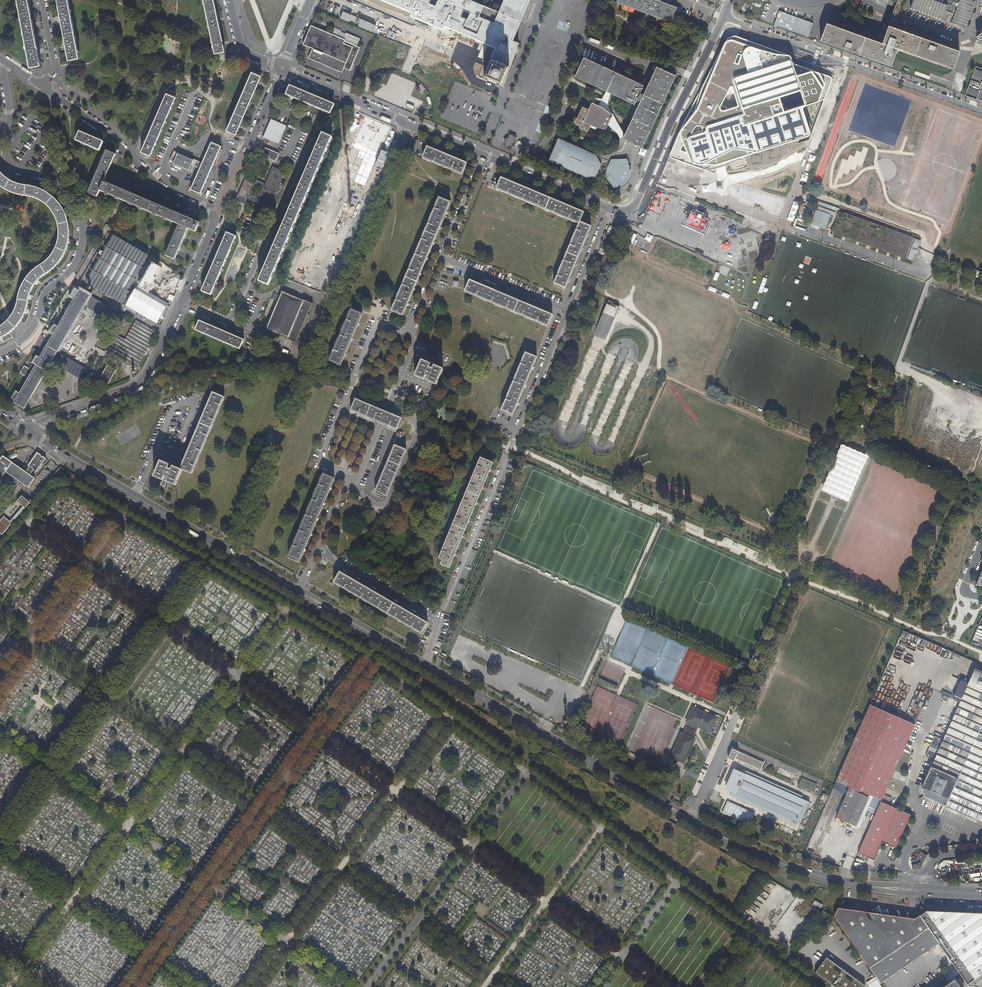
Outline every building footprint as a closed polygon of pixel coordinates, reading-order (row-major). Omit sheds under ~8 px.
[(40,65),(28,0),(17,0),(30,67),(40,65)] [(68,59),(79,57),(68,0),(57,0),(68,59)] [(213,0),(203,0),(214,53),(224,51),(213,0)] [(413,11),(412,15),(432,23),(443,28),(445,25),(496,46),(492,56),(509,63),(518,42),(512,39),(529,0),(503,0),(499,11),(473,0),(386,0),(413,11)] [(672,21),(676,8),(660,2),(661,0),(617,0),(672,21)] [(892,26),(901,0),(896,0),(887,24),(892,26)] [(909,8),(964,28),(974,2),(969,0),(958,0),(954,13),(944,10),(946,5),(932,0),(912,0),(909,8)] [(774,26),(809,37),(814,23),(779,11),(774,26)] [(825,21),(819,39),(890,65),(897,47),(952,67),(958,50),(892,26),(887,24),(881,42),(825,21)] [(981,25),(979,32),(974,36),(977,37),(975,42),(981,44),(981,25)] [(311,60),(316,62),(317,61),(320,62),(319,64),(341,73),(343,68),(344,66),(346,67),(350,66),(351,64),(351,65),(359,48),(344,41),(345,40),(318,28),(317,32),(310,28),(303,44),(312,49),(309,57),(312,58),(311,60)] [(716,172),(716,169),(721,167),(725,166),(726,173),(728,174),(730,174),(758,169),(787,157),(807,144),(831,79),(831,77),(830,76),(829,76),(794,63),(793,63),(792,61),(789,55),(787,54),(736,36),(734,35),(732,36),(726,38),(725,40),(681,127),(670,154),(670,155),(670,156),(672,158),(713,173),(714,173),(716,172)] [(506,71),(509,63),(492,56),(491,56),(488,64),(483,74),(502,82),(506,71)] [(643,85),(640,83),(638,82),(584,57),(575,76),(605,91),(610,93),(634,104),(636,99),(639,100),(640,98),(641,98),(624,134),(622,137),(623,138),(633,143),(642,147),(676,75),(662,69),(663,67),(661,66),(660,68),(656,66),(643,94),(640,92),(643,85)] [(975,65),(964,94),(981,101),(981,68),(975,65)] [(236,134),(261,75),(252,71),(226,130),(236,134)] [(952,89),(960,91),(964,79),(956,77),(952,89)] [(285,95),(330,114),(334,104),(289,85),(285,95)] [(598,107),(602,108),(607,98),(610,93),(605,91),(603,96),(601,100),(598,107)] [(141,151),(150,155),(175,96),(166,92),(141,151)] [(568,131),(570,127),(571,124),(588,132),(590,127),(611,137),(614,132),(617,125),(621,117),(602,108),(598,107),(593,104),(592,103),(591,105),(576,98),(574,102),(570,101),(568,105),(572,106),(563,123),(561,128),(568,131)] [(263,137),(269,140),(276,143),(278,139),(280,140),(286,126),(271,120),(269,123),(269,122),(267,127),(262,138),(263,138),(263,137)] [(617,125),(614,132),(616,134),(618,136),(619,139),(621,138),(623,138),(622,137),(624,134),(619,127),(617,125)] [(99,151),(103,141),(79,131),(75,140),(99,151)] [(259,282),(268,286),(332,137),(322,133),(259,282)] [(515,141),(514,141),(515,137),(509,134),(508,138),(507,138),(505,138),(504,141),(505,143),(506,143),(504,147),(510,150),(512,146),(513,146),(515,141)] [(627,161),(627,159),(627,158),(633,144),(633,143),(623,138),(621,138),(619,139),(619,143),(618,146),(616,149),(614,151),(613,152),(611,153),(609,154),(606,155),(604,155),(601,155),(598,154),(596,153),(595,155),(557,139),(548,161),(586,177),(588,174),(602,179),(606,184),(607,182),(609,184),(610,183),(614,187),(616,186),(617,187),(620,184),(620,185),(624,182),(625,183),(626,180),(628,178),(629,175),(628,175),(630,169),(629,169),(629,165),(628,165),(628,161),(627,161)] [(190,190),(200,194),(200,192),(202,193),(221,149),(220,149),(220,147),(211,143),(190,190)] [(462,175),(467,163),(427,146),(422,158),(462,175)] [(279,154),(265,148),(262,156),(276,162),(279,154)] [(97,196),(100,190),(179,224),(165,256),(174,259),(188,228),(195,232),(199,222),(103,181),(115,154),(106,150),(88,193),(97,196)] [(172,163),(189,170),(192,164),(192,162),(193,160),(177,153),(172,163)] [(253,184),(250,190),(248,196),(247,198),(274,210),(275,208),(258,201),(259,200),(261,201),(266,189),(264,189),(273,167),(274,168),(276,162),(262,156),(273,161),(263,183),(248,176),(247,179),(254,181),(253,184)] [(278,189),(281,181),(285,173),(274,168),(273,167),(264,189),(266,189),(261,201),(259,200),(258,201),(275,208),(283,191),(278,189)] [(5,335),(14,328),(20,321),(25,311),(27,306),(28,295),(31,288),(37,280),(43,275),(52,269),(58,263),(63,256),(66,248),(68,240),(69,232),(68,223),(66,215),(62,209),(59,204),(54,198),(48,194),(40,190),(33,187),(25,185),(20,185),(13,182),(7,179),(2,174),(0,172),(0,186),(4,188),(13,192),(21,195),(29,196),(37,198),(45,203),(51,210),(55,216),(58,223),(59,231),(59,238),(57,246),(53,254),(47,261),(36,268),(29,274),(24,282),(21,289),(18,296),(17,306),(14,313),(8,320),(3,325),(0,327),(0,338),(5,335)] [(565,289),(591,227),(579,222),(583,213),(501,177),(496,189),(578,224),(553,284),(565,289)] [(248,196),(250,190),(253,184),(254,181),(247,179),(245,178),(238,195),(247,198),(248,196)] [(241,212),(247,198),(238,195),(233,208),(237,210),(241,212)] [(439,197),(391,311),(403,316),(450,202),(439,197)] [(805,204),(802,203),(797,217),(799,218),(805,204)] [(831,215),(816,210),(811,224),(826,229),(831,215)] [(835,225),(831,232),(906,259),(914,238),(838,212),(838,218),(835,225)] [(118,231),(106,224),(105,226),(117,233),(117,232),(118,231)] [(604,238),(610,241),(615,228),(610,226),(604,238)] [(202,291),(211,295),(236,236),(227,232),(202,291)] [(143,251),(123,236),(121,240),(113,235),(113,236),(108,233),(81,278),(121,302),(148,256),(142,252),(143,251)] [(124,236),(123,236),(143,251),(145,248),(124,236)] [(921,241),(915,239),(908,259),(914,261),(921,241)] [(600,249),(605,251),(608,245),(603,242),(600,249)] [(596,259),(601,262),(604,255),(598,253),(596,259)] [(172,298),(177,289),(145,272),(140,280),(172,298)] [(587,280),(592,282),(595,276),(589,274),(587,280)] [(465,291),(547,327),(552,315),(470,280),(465,291)] [(125,305),(157,323),(169,303),(137,285),(125,305)] [(54,324),(50,332),(48,336),(39,351),(36,355),(32,362),(29,368),(24,365),(20,373),(25,376),(26,374),(30,376),(20,392),(16,390),(11,398),(16,400),(14,403),(24,408),(51,361),(56,352),(84,305),(90,296),(90,294),(80,288),(79,291),(75,289),(71,296),(74,298),(58,326),(54,324)] [(287,339),(292,342),(309,302),(303,300),(302,302),(296,299),(297,295),(297,294),(295,299),(281,293),(282,291),(281,290),(279,295),(274,293),(271,298),(277,301),(265,329),(266,330),(267,328),(280,334),(279,338),(281,334),(288,337),(287,339)] [(578,301),(584,303),(586,297),(581,294),(578,301)] [(125,316),(90,296),(84,305),(119,325),(125,316)] [(594,336),(606,340),(618,305),(606,301),(594,336)] [(313,304),(309,302),(292,342),(296,343),(296,342),(294,341),(310,303),(312,304),(313,304)] [(329,361),(340,366),(362,313),(351,309),(329,361)] [(195,330),(239,349),(243,340),(199,320),(195,330)] [(105,349),(123,359),(136,367),(156,333),(136,321),(125,340),(114,334),(105,349)] [(565,334),(570,336),(574,327),(568,325),(565,334)] [(50,332),(44,328),(41,333),(48,336),(50,332)] [(556,355),(561,358),(565,348),(560,346),(556,355)] [(39,351),(33,347),(30,352),(36,355),(39,351)] [(86,370),(56,352),(51,361),(81,378),(86,370)] [(525,352),(501,410),(512,415),(536,357),(525,352)] [(551,366),(556,368),(560,359),(555,357),(551,366)] [(414,375),(424,379),(424,378),(427,379),(427,381),(436,384),(442,369),(434,365),(433,366),(430,365),(430,363),(421,359),(414,375)] [(108,384),(116,370),(107,365),(99,379),(108,384)] [(547,377),(552,379),(556,370),(551,368),(547,377)] [(58,396),(69,379),(63,375),(52,392),(58,396)] [(87,381),(89,378),(85,376),(81,384),(85,393),(84,394),(85,395),(87,394),(82,385),(85,380),(87,381)] [(542,388),(547,390),(551,380),(546,378),(542,388)] [(538,399),(543,401),(547,391),(542,389),(538,399)] [(154,477),(164,481),(167,482),(176,486),(182,470),(192,474),(224,397),(213,392),(180,469),(174,466),(173,467),(170,466),(171,465),(161,461),(154,477)] [(386,412),(355,399),(350,410),(382,424),(396,430),(401,418),(386,412)] [(532,411),(538,413),(542,404),(536,402),(532,411)] [(527,424),(532,426),(536,416),(531,414),(527,424)] [(521,438),(526,440),(532,427),(526,425),(521,438)] [(374,491),(386,496),(405,450),(394,445),(374,491)] [(866,456),(844,446),(825,490),(848,499),(866,456)] [(0,460),(0,480),(6,472),(28,487),(35,478),(30,475),(34,469),(36,471),(45,458),(37,453),(28,466),(30,466),(26,472),(3,456),(0,460)] [(448,568),(492,463),(479,458),(438,558),(441,560),(440,564),(448,568)] [(322,473),(287,556),(299,561),(334,478),(322,473)] [(30,500),(23,494),(16,501),(22,506),(9,522),(3,516),(0,519),(0,534),(30,500)] [(333,582),(421,633),(427,622),(339,571),(333,582)] [(449,657),(457,635),(448,632),(440,653),(449,657)] [(974,669),(966,686),(959,683),(952,699),(959,702),(942,740),(934,737),(925,756),(933,760),(921,788),(924,797),(981,822),(981,673),(974,669)] [(881,800),(883,795),(914,724),(869,703),(836,780),(849,786),(850,785),(873,795),(872,796),(881,800)] [(687,722),(700,728),(710,732),(716,719),(693,709),(687,722)] [(700,728),(687,722),(683,731),(695,737),(700,728)] [(695,737),(683,731),(673,754),(685,760),(689,751),(691,752),(692,749),(690,748),(695,737)] [(728,759),(739,764),(742,757),(731,752),(728,759)] [(744,773),(799,798),(800,796),(742,770),(740,774),(743,775),(744,773)] [(726,789),(732,792),(735,793),(734,794),(790,820),(799,823),(809,803),(799,798),(744,773),(743,775),(740,774),(734,771),(726,789)] [(814,792),(817,784),(801,777),(798,786),(814,792)] [(857,830),(872,796),(873,795),(850,785),(849,786),(834,820),(857,830)] [(735,793),(732,792),(730,796),(789,822),(790,820),(734,794),(735,793)] [(890,798),(883,795),(881,800),(857,853),(863,856),(863,857),(865,861),(867,861),(868,858),(869,855),(874,857),(881,842),(895,848),(910,815),(887,804),(890,798)] [(825,804),(819,823),(826,824),(831,806),(825,804)] [(927,856),(920,852),(915,861),(913,860),(911,861),(910,863),(911,865),(919,863),(921,867),(927,856)] [(939,943),(967,984),(981,973),(981,913),(921,910),(916,910),(919,915),(915,918),(837,907),(833,915),(880,983),(939,943)] [(865,986),(826,959),(815,974),(833,986),(864,986),(865,986)] [(874,975),(865,981),(869,986),(882,986),(874,975)]
